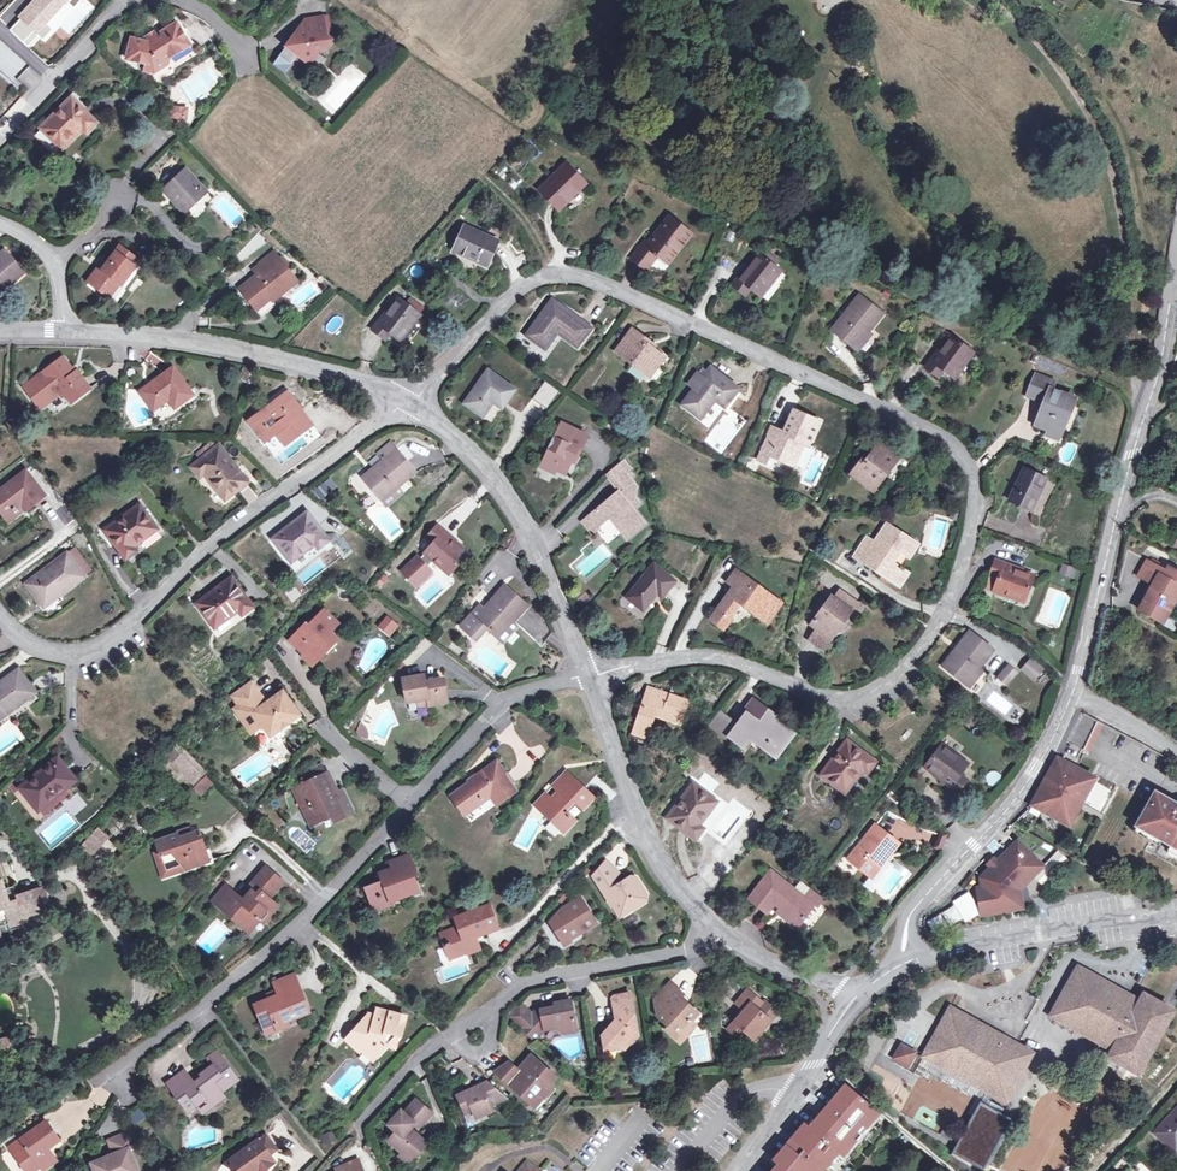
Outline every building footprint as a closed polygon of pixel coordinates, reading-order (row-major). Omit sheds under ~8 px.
[(17,15),(38,35),(72,0),(32,0),(17,15)] [(321,50),(326,50),(334,40),(327,35),(324,17),(306,20),(307,30),(298,31),(274,65),(286,74),(298,56),(310,64),(321,50)] [(306,20),(298,31),(307,30),(306,20)] [(177,23),(159,35),(150,40),(147,42),(131,38),(126,60),(146,65),(145,72),(154,74),(168,65),(169,59),(191,45),(177,23)] [(147,36),(150,40),(159,35),(156,30),(147,36)] [(30,89),(42,76),(29,64),(17,77),(30,89)] [(62,149),(83,128),(87,133),(97,124),(72,99),(42,129),(62,149)] [(176,120),(182,121),(182,113),(170,112),(170,120),(176,120)] [(663,139),(651,129),(642,140),(655,150),(663,139)] [(559,210),(586,184),(567,164),(539,190),(559,210)] [(184,212),(206,192),(186,170),(164,191),(184,212)] [(184,212),(190,218),(207,202),(211,197),(206,192),(184,212)] [(207,202),(190,218),(188,219),(214,246),(232,228),(207,202)] [(645,242),(632,259),(647,270),(658,256),(668,264),(691,234),(669,217),(648,244),(645,242)] [(488,266),(499,242),(464,226),(453,251),(488,266)] [(120,247),(109,262),(106,266),(103,264),(89,282),(106,295),(117,281),(120,284),(122,286),(140,262),(120,247)] [(24,273),(5,251),(0,255),(0,294),(24,273)] [(268,295),(271,299),(273,301),(296,282),(273,254),(261,262),(263,264),(255,270),(259,276),(242,289),(255,306),(268,295)] [(759,255),(752,265),(745,273),(743,271),(732,285),(746,296),(751,290),(760,296),(780,271),(759,255)] [(749,263),(743,271),(745,273),(752,265),(749,263)] [(117,281),(106,295),(110,297),(120,284),(117,281)] [(268,295),(255,306),(258,309),(271,299),(268,295)] [(855,349),(868,333),(883,314),(860,297),(832,331),(855,349)] [(398,299),(392,308),(385,318),(382,316),(372,329),(386,340),(391,334),(400,340),(419,315),(398,299)] [(545,350),(555,337),(553,336),(556,332),(558,333),(578,348),(592,330),(552,301),(527,336),(545,350)] [(390,306),(382,316),(385,318),(392,308),(390,306)] [(649,347),(651,343),(632,330),(616,353),(646,375),(654,364),(658,367),(665,358),(654,350),(649,347)] [(868,333),(855,349),(859,352),(871,336),(868,333)] [(951,337),(944,346),(937,356),(935,354),(925,367),(940,378),(944,372),(953,379),(972,353),(951,337)] [(937,356),(944,346),(942,345),(935,354),(937,356)] [(153,352),(146,358),(155,368),(162,363),(153,352)] [(48,377),(44,380),(41,375),(25,387),(41,408),(57,396),(54,392),(57,389),(61,393),(63,397),(66,395),(73,403),(90,389),(78,372),(76,373),(64,358),(44,372),(48,377)] [(650,377),(658,367),(654,364),(646,375),(650,377)] [(250,384),(254,372),(245,368),(240,380),(250,384)] [(718,397),(727,404),(739,389),(711,368),(705,377),(698,373),(689,385),(696,389),(683,406),(701,419),(715,400),(718,397)] [(169,400),(175,408),(193,395),(174,369),(141,393),(154,410),(169,400)] [(483,417),(493,402),(502,409),(515,391),(488,372),(465,404),(483,417)] [(1048,431),(1061,436),(1075,400),(1051,390),(1054,384),(1036,376),(1028,396),(1046,403),(1036,426),(1048,431)] [(282,429),(291,441),(313,425),(288,393),(249,422),(264,442),(276,434),(282,429)] [(718,397),(715,400),(725,407),(727,404),(718,397)] [(768,435),(756,460),(767,465),(771,456),(794,467),(804,445),(808,447),(819,422),(794,411),(783,434),(779,432),(780,431),(770,427),(767,435),(768,435)] [(574,455),(577,457),(587,436),(562,424),(542,468),(552,473),(554,469),(566,474),(571,461),(574,455)] [(285,446),(291,441),(282,429),(276,434),(285,446)] [(1059,441),(1061,436),(1048,431),(1046,436),(1059,441)] [(880,444),(872,455),(869,459),(865,457),(851,475),(873,491),(896,462),(886,454),(889,450),(880,444)] [(205,473),(225,500),(248,483),(220,447),(192,468),(200,477),(205,473)] [(364,478),(383,500),(399,487),(416,472),(397,450),(364,478)] [(899,459),(889,450),(886,454),(896,462),(899,459)] [(623,461),(610,472),(617,481),(631,470),(623,461)] [(1031,512),(1046,480),(1034,474),(1036,468),(1028,464),(1025,470),(1009,501),(1031,512)] [(605,476),(620,494),(624,490),(617,481),(610,472),(605,476)] [(5,517),(16,509),(21,505),(25,511),(43,497),(24,473),(0,492),(0,510),(5,517)] [(330,477),(313,489),(320,499),(338,487),(330,477)] [(633,483),(624,490),(620,494),(606,506),(605,504),(583,522),(592,534),(611,519),(627,539),(645,524),(628,503),(634,498),(636,489),(637,488),(633,483)] [(399,487),(383,500),(386,504),(402,491),(399,487)] [(136,552),(133,547),(157,529),(140,506),(106,531),(127,559),(136,552)] [(16,509),(5,517),(9,522),(20,514),(16,509)] [(316,544),(319,548),(329,541),(308,514),(275,539),(292,562),(316,544)] [(901,548),(910,554),(917,544),(887,525),(877,539),(879,541),(877,544),(875,543),(867,538),(856,555),(872,566),(873,564),(878,567),(877,569),(876,571),(898,586),(908,573),(892,562),(899,552),(901,548)] [(450,540),(452,538),(438,526),(426,539),(433,545),(425,555),(418,563),(415,561),(401,577),(418,591),(432,574),(427,569),(433,562),(449,575),(466,554),(458,547),(450,540)] [(450,540),(458,547),(460,545),(452,538),(450,540)] [(74,548),(67,554),(85,577),(92,572),(74,548)] [(901,548),(899,552),(908,558),(910,554),(901,548)] [(59,592),(61,595),(85,577),(67,554),(27,585),(42,605),(59,592)] [(1012,569),(1013,566),(997,560),(990,577),(998,580),(994,590),(1025,602),(1034,578),(1023,573),(1012,569)] [(1155,586),(1140,611),(1161,621),(1175,597),(1176,598),(1176,572),(1170,568),(1168,573),(1147,561),(1138,576),(1155,586)] [(1074,569),(1065,565),(1061,574),(1071,578),(1074,569)] [(644,611),(658,594),(663,598),(675,582),(654,566),(628,598),(644,611)] [(730,621),(730,620),(741,604),(742,605),(768,623),(782,604),(737,571),(728,582),(734,588),(738,590),(735,594),(732,592),(711,621),(723,630),(730,621)] [(239,610),(242,615),(252,608),(232,580),(199,604),(215,628),(239,610)] [(494,634),(498,639),(512,623),(514,621),(527,606),(505,586),(485,609),(482,612),(478,608),(460,627),(482,647),(494,634)] [(847,607),(853,600),(840,591),(835,599),(847,607)] [(44,608),(61,595),(59,592),(42,605),(44,608)] [(847,607),(835,599),(832,597),(811,625),(818,630),(832,640),(851,611),(856,615),(862,607),(853,600),(847,607)] [(314,663),(324,653),(320,650),(334,635),(331,632),(339,623),(325,611),(314,622),(311,619),(292,639),(301,648),(300,650),(314,663)] [(388,618),(383,624),(392,632),(397,626),(388,618)] [(512,623),(498,639),(501,641),(513,628),(533,645),(537,640),(514,621),(512,623)] [(392,632),(383,624),(380,627),(389,635),(392,632)] [(823,651),(832,640),(818,630),(810,642),(823,651)] [(966,685),(979,668),(994,650),(971,632),(944,667),(966,685)] [(320,650),(324,653),(338,639),(334,635),(320,650)] [(1043,669),(1031,660),(1023,670),(1036,679),(1043,669)] [(979,668),(966,685),(970,687),(983,672),(979,668)] [(1017,675),(1008,668),(999,680),(1007,686),(1017,675)] [(19,669),(0,683),(0,717),(1,719),(37,693),(19,669)] [(439,689),(437,680),(425,682),(424,676),(403,679),(407,702),(418,700),(427,699),(429,706),(447,703),(445,688),(439,689)] [(251,686),(236,697),(249,713),(240,720),(251,734),(261,726),(271,737),(298,715),(281,692),(265,704),(251,686)] [(648,738),(652,728),(650,727),(654,716),(656,716),(680,724),(687,702),(648,690),(634,733),(648,738)] [(249,713),(236,697),(232,700),(239,709),(234,712),(240,720),(249,713)] [(931,698),(926,705),(931,709),(936,702),(931,698)] [(427,699),(418,700),(419,708),(429,706),(427,699)] [(770,718),(773,714),(755,700),(736,726),(729,735),(744,747),(754,735),(766,744),(763,748),(775,757),(792,734),(776,722),(770,718)] [(770,718),(776,722),(779,718),(773,714),(770,718)] [(736,726),(722,715),(711,729),(726,739),(729,735),(736,726)] [(1071,743),(1087,753),(1103,724),(1086,715),(1071,743)] [(355,735),(366,738),(369,726),(359,723),(355,735)] [(205,773),(173,741),(163,752),(195,784),(205,773)] [(845,793),(863,769),(867,772),(875,763),(847,742),(822,776),(845,793)] [(944,781),(943,783),(957,794),(968,779),(961,774),(967,765),(942,746),(926,767),(935,774),(944,781)] [(76,781),(59,758),(21,788),(39,810),(76,781)] [(1057,760),(1053,767),(1070,776),(1074,768),(1057,760)] [(479,780),(472,785),(471,783),(453,796),(465,815),(484,802),(483,800),(490,794),(497,804),(515,791),(504,776),(506,775),(497,763),(477,777),(479,780)] [(587,765),(575,779),(585,789),(598,775),(587,765)] [(314,781),(325,775),(321,767),(310,772),(314,781)] [(1070,776),(1053,767),(1032,805),(1070,825),(1094,779),(1074,768),(1070,776)] [(585,789),(575,779),(568,772),(553,787),(559,792),(553,799),(547,793),(541,799),(544,802),(538,809),(544,814),(543,815),(550,822),(552,821),(565,833),(577,821),(564,809),(573,799),(584,808),(595,798),(585,789)] [(334,785),(329,774),(325,775),(295,790),(305,810),(310,807),(315,819),(325,815),(329,823),(342,818),(341,815),(352,810),(343,789),(337,792),(331,795),(328,788),(334,785)] [(934,776),(943,783),(944,781),(935,774),(934,776)] [(202,795),(211,786),(204,778),(195,788),(202,795)] [(328,788),(331,795),(337,792),(334,785),(328,788)] [(695,840),(703,830),(698,826),(716,803),(693,785),(667,818),(695,840)] [(1174,803),(1172,804),(1155,795),(1137,826),(1154,836),(1157,832),(1173,841),(1171,845),(1176,849),(1176,803),(1174,803)] [(310,807),(305,810),(310,822),(315,819),(310,807)] [(354,814),(352,810),(341,815),(342,818),(342,819),(354,814)] [(871,878),(884,862),(899,844),(875,826),(848,860),(871,878)] [(1154,836),(1137,826),(1134,832),(1167,852),(1171,845),(1173,841),(1157,832),(1154,836)] [(89,855),(107,836),(98,827),(80,847),(89,855)] [(197,839),(195,832),(178,838),(177,835),(156,842),(161,856),(172,852),(186,870),(201,864),(198,855),(206,852),(201,837),(197,839)] [(992,868),(1016,844),(1008,836),(984,860),(992,868)] [(1019,890),(1042,867),(1032,856),(1018,842),(1016,844),(992,868),(982,878),(984,889),(988,915),(1022,908),(1019,890)] [(1033,877),(1043,886),(1068,860),(1059,851),(1033,877)] [(172,852),(161,856),(156,858),(163,878),(186,870),(172,852)] [(209,862),(206,852),(198,855),(201,864),(209,862)] [(376,901),(379,910),(393,905),(391,901),(417,891),(411,875),(415,873),(409,855),(393,860),(393,861),(392,861),(391,862),(391,863),(391,864),(391,865),(391,866),(393,870),(380,874),(383,883),(367,889),(372,903),(376,901)] [(884,862),(871,878),(875,881),(888,865),(884,862)] [(625,908),(632,911),(645,902),(647,895),(637,878),(632,877),(622,884),(623,886),(616,890),(611,882),(618,874),(606,863),(593,877),(613,906),(618,903),(622,904),(625,908)] [(256,915),(261,919),(263,921),(278,905),(270,898),(284,882),(266,867),(248,889),(251,891),(243,901),(240,898),(231,890),(218,905),(244,928),(256,915)] [(9,924),(10,926),(29,920),(28,915),(45,910),(38,888),(16,895),(9,897),(6,889),(0,870),(0,926),(9,924)] [(770,872),(748,899),(766,913),(775,902),(780,906),(778,909),(799,925),(813,905),(816,908),(822,900),(799,884),(794,890),(770,872)] [(212,901),(218,905),(231,890),(226,886),(212,901)] [(9,897),(16,895),(13,887),(6,889),(9,897)] [(988,915),(984,889),(978,890),(983,915),(988,915)] [(566,932),(571,939),(596,923),(581,899),(564,910),(551,923),(559,937),(566,932)] [(618,903),(613,906),(620,918),(632,911),(625,908),(622,904),(618,903)] [(451,945),(455,956),(467,951),(469,955),(480,950),(477,940),(473,941),(472,937),(498,927),(489,906),(455,919),(459,927),(441,934),(446,947),(451,945)] [(256,915),(244,928),(249,932),(261,919),(256,915)] [(563,943),(571,939),(566,932),(559,937),(563,943)] [(450,958),(455,956),(451,945),(446,947),(450,958)] [(1052,1017),(1113,1050),(1109,1057),(1139,1073),(1173,1011),(1143,995),(1140,1002),(1079,967),(1052,1017)] [(273,1021),(277,1029),(291,1023),(290,1021),(310,1012),(295,975),(275,984),(278,990),(280,997),(270,1000),(270,999),(256,1005),(263,1026),(273,1021)] [(682,1032),(686,1036),(696,1025),(692,1021),(699,1014),(688,1005),(686,1007),(679,1001),(684,995),(671,984),(656,1000),(659,1017),(669,1027),(666,1030),(676,1039),(682,1032)] [(747,989),(742,996),(757,1008),(762,1002),(747,989)] [(280,997),(278,990),(268,995),(270,999),(270,1000),(280,997)] [(616,1024),(613,1024),(601,1035),(605,1048),(609,1043),(624,1049),(638,1034),(630,995),(615,997),(612,1000),(616,1024)] [(727,1030),(733,1035),(739,1028),(745,1032),(753,1039),(778,1012),(763,1000),(762,1002),(757,1008),(742,996),(735,1004),(744,1011),(727,1030)] [(535,1031),(540,1036),(545,1030),(554,1028),(564,1035),(577,1032),(571,1001),(554,1004),(555,1008),(536,1011),(533,1015),(519,1029),(525,1034),(533,1025),(537,1028),(535,1031)] [(507,1017),(519,1029),(533,1015),(520,1004),(507,1017)] [(924,1056),(1007,1101),(1032,1053),(950,1009),(924,1056)] [(366,1027),(362,1022),(347,1039),(360,1052),(362,1050),(374,1060),(387,1046),(384,1043),(387,1033),(401,1037),(406,1017),(377,1010),(376,1015),(366,1027)] [(369,1013),(362,1022),(366,1027),(376,1015),(369,1013)] [(266,1034),(277,1029),(273,1021),(263,1026),(266,1034)] [(534,1042),(540,1036),(535,1031),(537,1028),(533,1025),(525,1034),(534,1042)] [(739,1028),(733,1035),(738,1039),(745,1032),(739,1028)] [(680,1042),(686,1036),(682,1032),(676,1039),(680,1042)] [(900,1041),(891,1059),(909,1068),(918,1051),(900,1041)] [(11,1059),(7,1045),(0,1046),(0,1062),(11,1059)] [(213,1066),(223,1058),(217,1050),(207,1058),(213,1066)] [(495,1072),(530,1103),(538,1095),(542,1099),(553,1087),(551,1084),(557,1078),(531,1055),(521,1066),(526,1071),(523,1074),(518,1070),(509,1062),(495,1072)] [(223,1058),(213,1066),(200,1075),(202,1077),(195,1083),(185,1070),(167,1083),(189,1113),(197,1106),(205,1100),(210,1106),(224,1095),(222,1092),(239,1080),(223,1058)] [(466,1113),(473,1110),(476,1118),(493,1111),(491,1106),(507,1099),(488,1082),(457,1095),(466,1113)] [(836,1150),(840,1153),(876,1110),(848,1086),(812,1129),(807,1125),(776,1163),(780,1167),(776,1170),(818,1170),(836,1150)] [(535,1107),(542,1099),(538,1095),(530,1103),(535,1107)] [(205,1100),(197,1106),(202,1112),(210,1106),(205,1100)] [(410,1148),(416,1154),(425,1143),(414,1132),(409,1128),(413,1123),(418,1128),(431,1113),(416,1100),(403,1114),(400,1111),(388,1124),(396,1132),(388,1141),(402,1153),(404,1155),(410,1148)] [(981,1101),(953,1153),(979,1167),(1006,1115),(981,1101)] [(1175,1152),(1176,1150),(1176,1109),(1154,1133),(1175,1152)] [(21,1139),(23,1142),(12,1150),(23,1166),(27,1163),(32,1170),(33,1170),(41,1166),(44,1170),(57,1161),(51,1154),(48,1157),(44,1151),(60,1140),(46,1121),(21,1139)] [(92,1164),(96,1170),(138,1170),(129,1149),(136,1146),(130,1132),(108,1141),(114,1154),(92,1164)] [(264,1167),(274,1160),(269,1151),(275,1146),(266,1134),(248,1147),(246,1151),(243,1150),(229,1160),(232,1166),(233,1170),(254,1170),(255,1170),(257,1170),(259,1170),(264,1167)] [(336,1139),(334,1134),(325,1137),(327,1143),(336,1139)] [(10,1147),(12,1150),(23,1142),(21,1139),(10,1147)] [(404,1155),(402,1153),(399,1155),(408,1163),(416,1154),(410,1148),(404,1155)] [(358,1160),(336,1170),(363,1170),(358,1160)] [(527,1163),(521,1170),(537,1170),(527,1163)]
